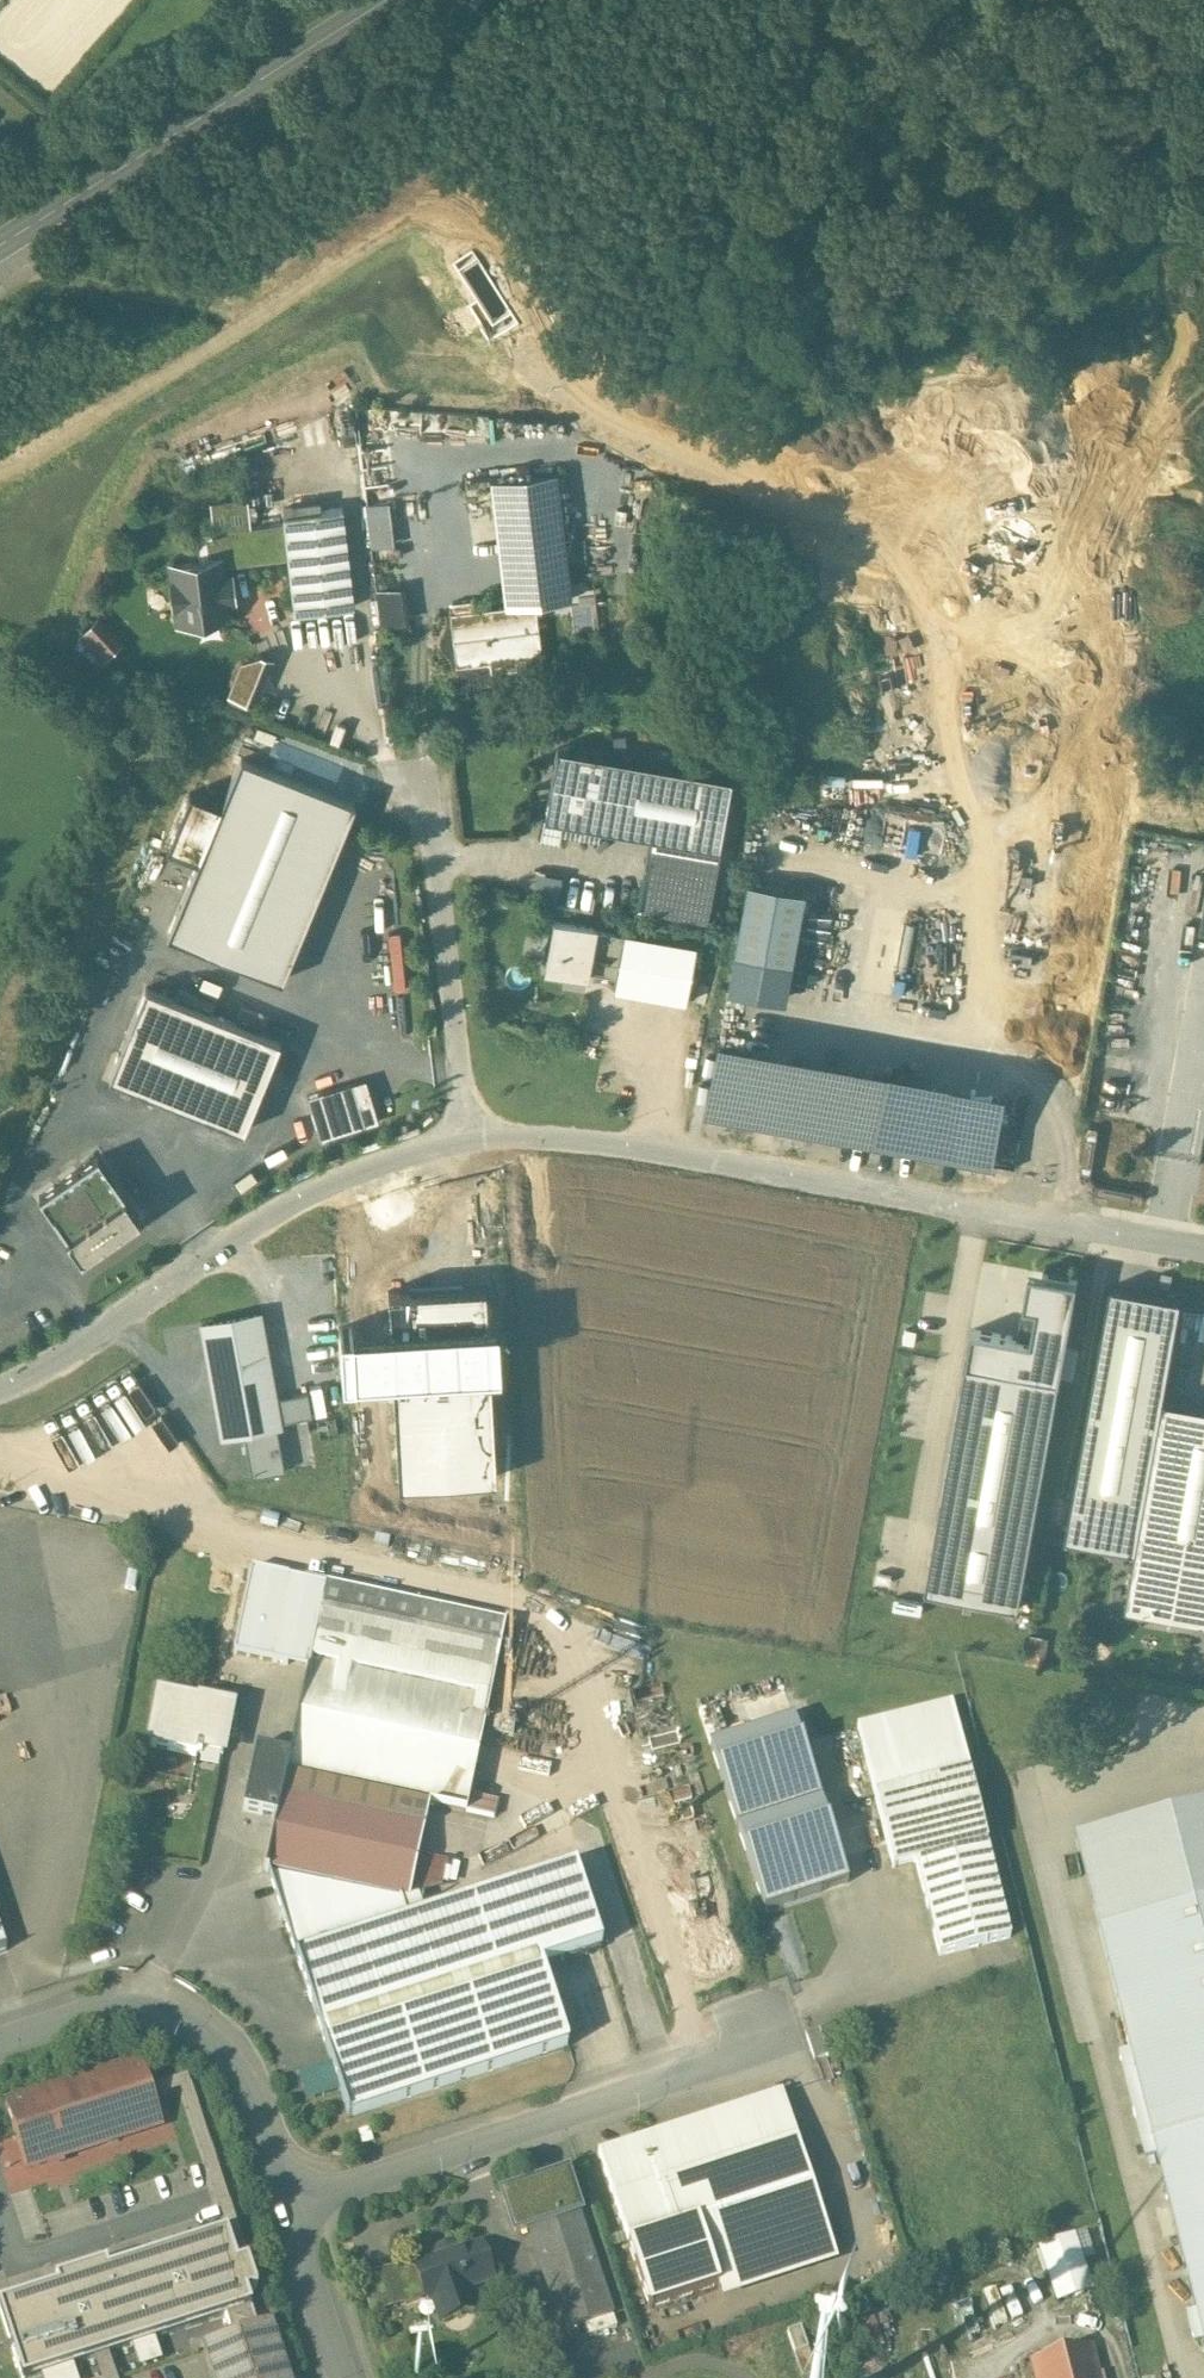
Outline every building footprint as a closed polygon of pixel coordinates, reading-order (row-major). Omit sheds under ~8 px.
[(558,473),(494,479),(505,600),(535,597),(569,594),(558,473)] [(341,504),(281,509),(282,520),(286,558),(291,609),(351,605),(341,504)] [(282,520),(245,523),(247,559),(286,558),(282,520)] [(193,527),(195,557),(218,555),(218,561),(247,559),(245,523),(193,527)] [(195,557),(169,559),(173,618),(224,614),(222,595),(231,594),(230,571),(219,572),(218,561),(218,555),(195,557)] [(384,621),(415,619),(413,583),(383,585),(384,621)] [(535,597),(505,600),(446,606),(451,663),(487,660),(488,670),(518,667),(517,656),(540,653),(535,597)] [(103,610),(84,630),(111,655),(130,635),(103,610)] [(731,778),(557,746),(543,817),(648,836),(718,848),(731,778)] [(359,795),(240,747),(218,803),(188,791),(167,842),(195,853),(164,931),(285,980),(359,795)] [(718,848),(648,836),(634,908),(705,920),(718,848)] [(542,868),(537,897),(563,901),(568,872),(542,868)] [(802,888),(744,878),(732,953),(790,962),(802,888)] [(593,926),(553,919),(544,967),(584,974),(585,971),(592,930),(593,926)] [(621,935),(592,930),(585,971),(614,977),(621,935)] [(622,931),(621,935),(614,977),(612,988),(685,1002),(695,945),(622,931)] [(790,962),(732,953),(727,985),(785,994),(790,962)] [(278,1041),(144,986),(108,1078),(241,1132),(278,1041)] [(1015,1081),(721,1030),(706,1118),(1000,1169),(1015,1081)] [(98,1155),(38,1194),(79,1254),(138,1213),(98,1155)] [(1031,1339),(972,1329),(926,1589),(1020,1606),(1078,1281),(1030,1272),(1024,1306),(1036,1309),(1031,1339)] [(1182,1299),(1111,1287),(1065,1538),(1136,1551),(1163,1400),(1182,1299)] [(487,1299),(396,1307),(411,1499),(502,1492),(487,1299)] [(261,1312),(201,1321),(222,1434),(280,1426),(261,1312)] [(1163,1400),(1136,1551),(1126,1607),(1203,1621),(1203,1407),(1163,1400)] [(231,1654),(305,1669),(308,1654),(489,1690),(503,1621),(489,1618),(479,1664),(313,1632),(322,1585),(248,1570),(231,1654)] [(489,1618),(322,1585),(313,1632),(479,1664),(489,1618)] [(1045,1635),(1031,1633),(1025,1660),(1040,1663),(1045,1635)] [(305,1669),(284,1773),(427,1801),(466,1809),(489,1690),(308,1654),(305,1669)] [(229,1710),(156,1697),(148,1742),(221,1755),(229,1710)] [(949,1699),(854,1723),(891,1865),(914,1860),(984,1842),(949,1699)] [(793,1715),(708,1742),(762,1907),(847,1880),(793,1715)] [(284,1773),(280,1797),(423,1825),(427,1801),(284,1773)] [(280,1797),(265,1870),(408,1898),(423,1825),(280,1797)] [(1096,1922),(1203,1894),(1203,1808),(1076,1840),(1096,1922)] [(984,1842),(914,1860),(937,1955),(1008,1938),(984,1842)] [(408,1898),(265,1870),(346,2117),(567,2045),(541,1963),(601,1945),(575,1862),(421,1912),(418,1898),(408,1898)] [(1096,1922),(1151,2137),(1203,2125),(1203,1894),(1096,1922)] [(140,2057),(3,2101),(24,2166),(161,2122),(152,2094),(149,2085),(140,2057)] [(179,2086),(225,2228),(236,2258),(247,2256),(187,2073),(149,2085),(152,2094),(179,2086)] [(780,2090),(596,2150),(647,2304),(718,2281),(722,2293),(835,2256),(780,2090)] [(1154,2140),(1203,2344),(1203,2128),(1154,2140)] [(565,2172),(501,2193),(514,2230),(528,2225),(562,2326),(610,2310),(565,2172)] [(0,2301),(0,2320),(19,2377),(25,2377),(93,2355),(106,2351),(224,2313),(231,2335),(257,2327),(244,2289),(256,2285),(247,2256),(236,2258),(225,2228),(106,2267),(104,2259),(52,2275),(54,2284),(0,2301)] [(1072,2234),(1039,2244),(1051,2284),(1083,2274),(1072,2234)] [(477,2247),(397,2271),(405,2298),(407,2304),(434,2295),(437,2307),(468,2298),(463,2283),(486,2276),(477,2247)] [(203,2345),(214,2377),(287,2377),(269,2323),(257,2327),(231,2335),(203,2345)] [(794,2329),(806,2374),(821,2370),(809,2325),(794,2329)] [(1029,2358),(1034,2377),(1097,2377),(1089,2344),(1029,2358)] [(106,2351),(93,2355),(102,2377),(116,2377),(106,2351)]
